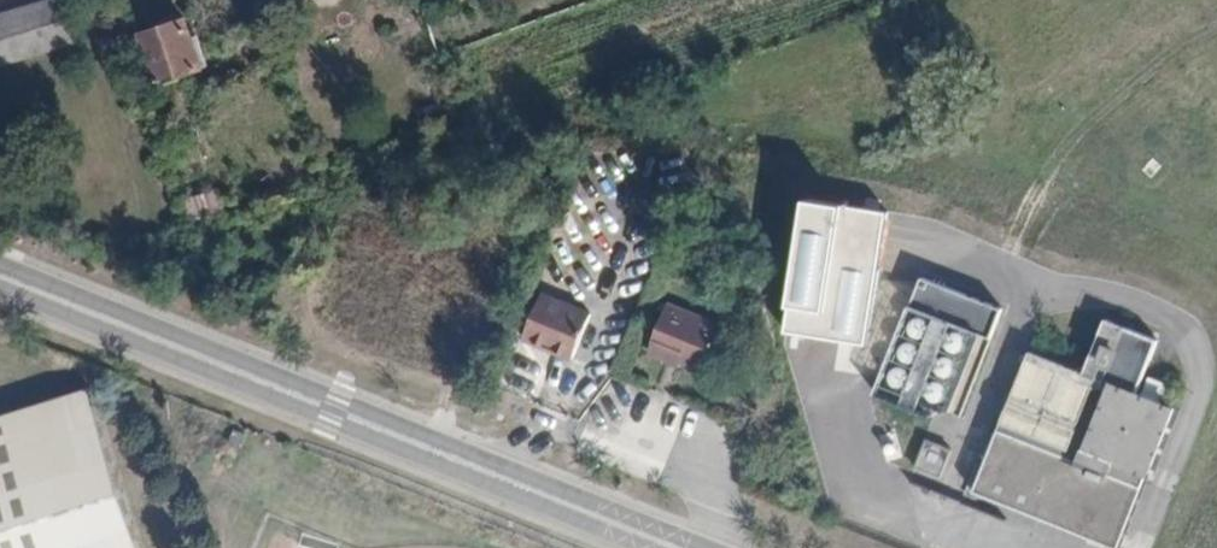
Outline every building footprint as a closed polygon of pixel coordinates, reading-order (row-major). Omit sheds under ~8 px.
[(0,16),(0,63),(71,42),(58,0),(54,0),(0,16)] [(201,70),(191,39),(186,23),(143,36),(148,53),(158,83),(201,70)] [(198,37),(191,39),(201,70),(208,67),(198,37)] [(158,83),(148,53),(135,58),(144,87),(158,83)] [(889,211),(806,198),(785,329),(867,342),(889,211)] [(1005,309),(920,275),(873,393),(958,426),(1005,309)] [(595,313),(549,293),(531,337),(576,356),(595,313)] [(720,327),(666,305),(647,350),(701,373),(720,327)] [(1027,355),(979,469),(973,467),(962,498),(972,501),(974,496),(1105,547),(1114,547),(1142,476),(1151,479),(1176,414),(1027,355)] [(89,399),(86,390),(0,417),(0,427),(89,399)] [(0,427),(0,544),(123,505),(89,399),(0,427)] [(948,452),(923,442),(913,468),(938,479),(948,452)] [(123,505),(0,544),(0,547),(137,547),(123,505)]
